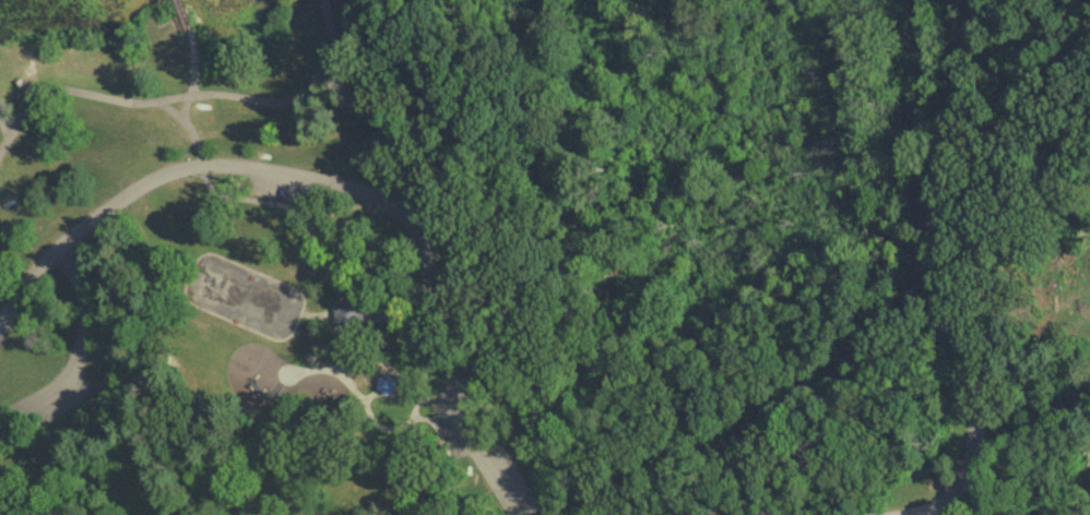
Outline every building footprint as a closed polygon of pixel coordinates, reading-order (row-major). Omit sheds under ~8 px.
[(337,308),(346,299),(359,299),(368,308),(368,321),(359,330),(346,330),(336,321),(337,308)] [(381,378),(380,387),(389,394),(398,390),(400,379),(391,373),(381,378)]
